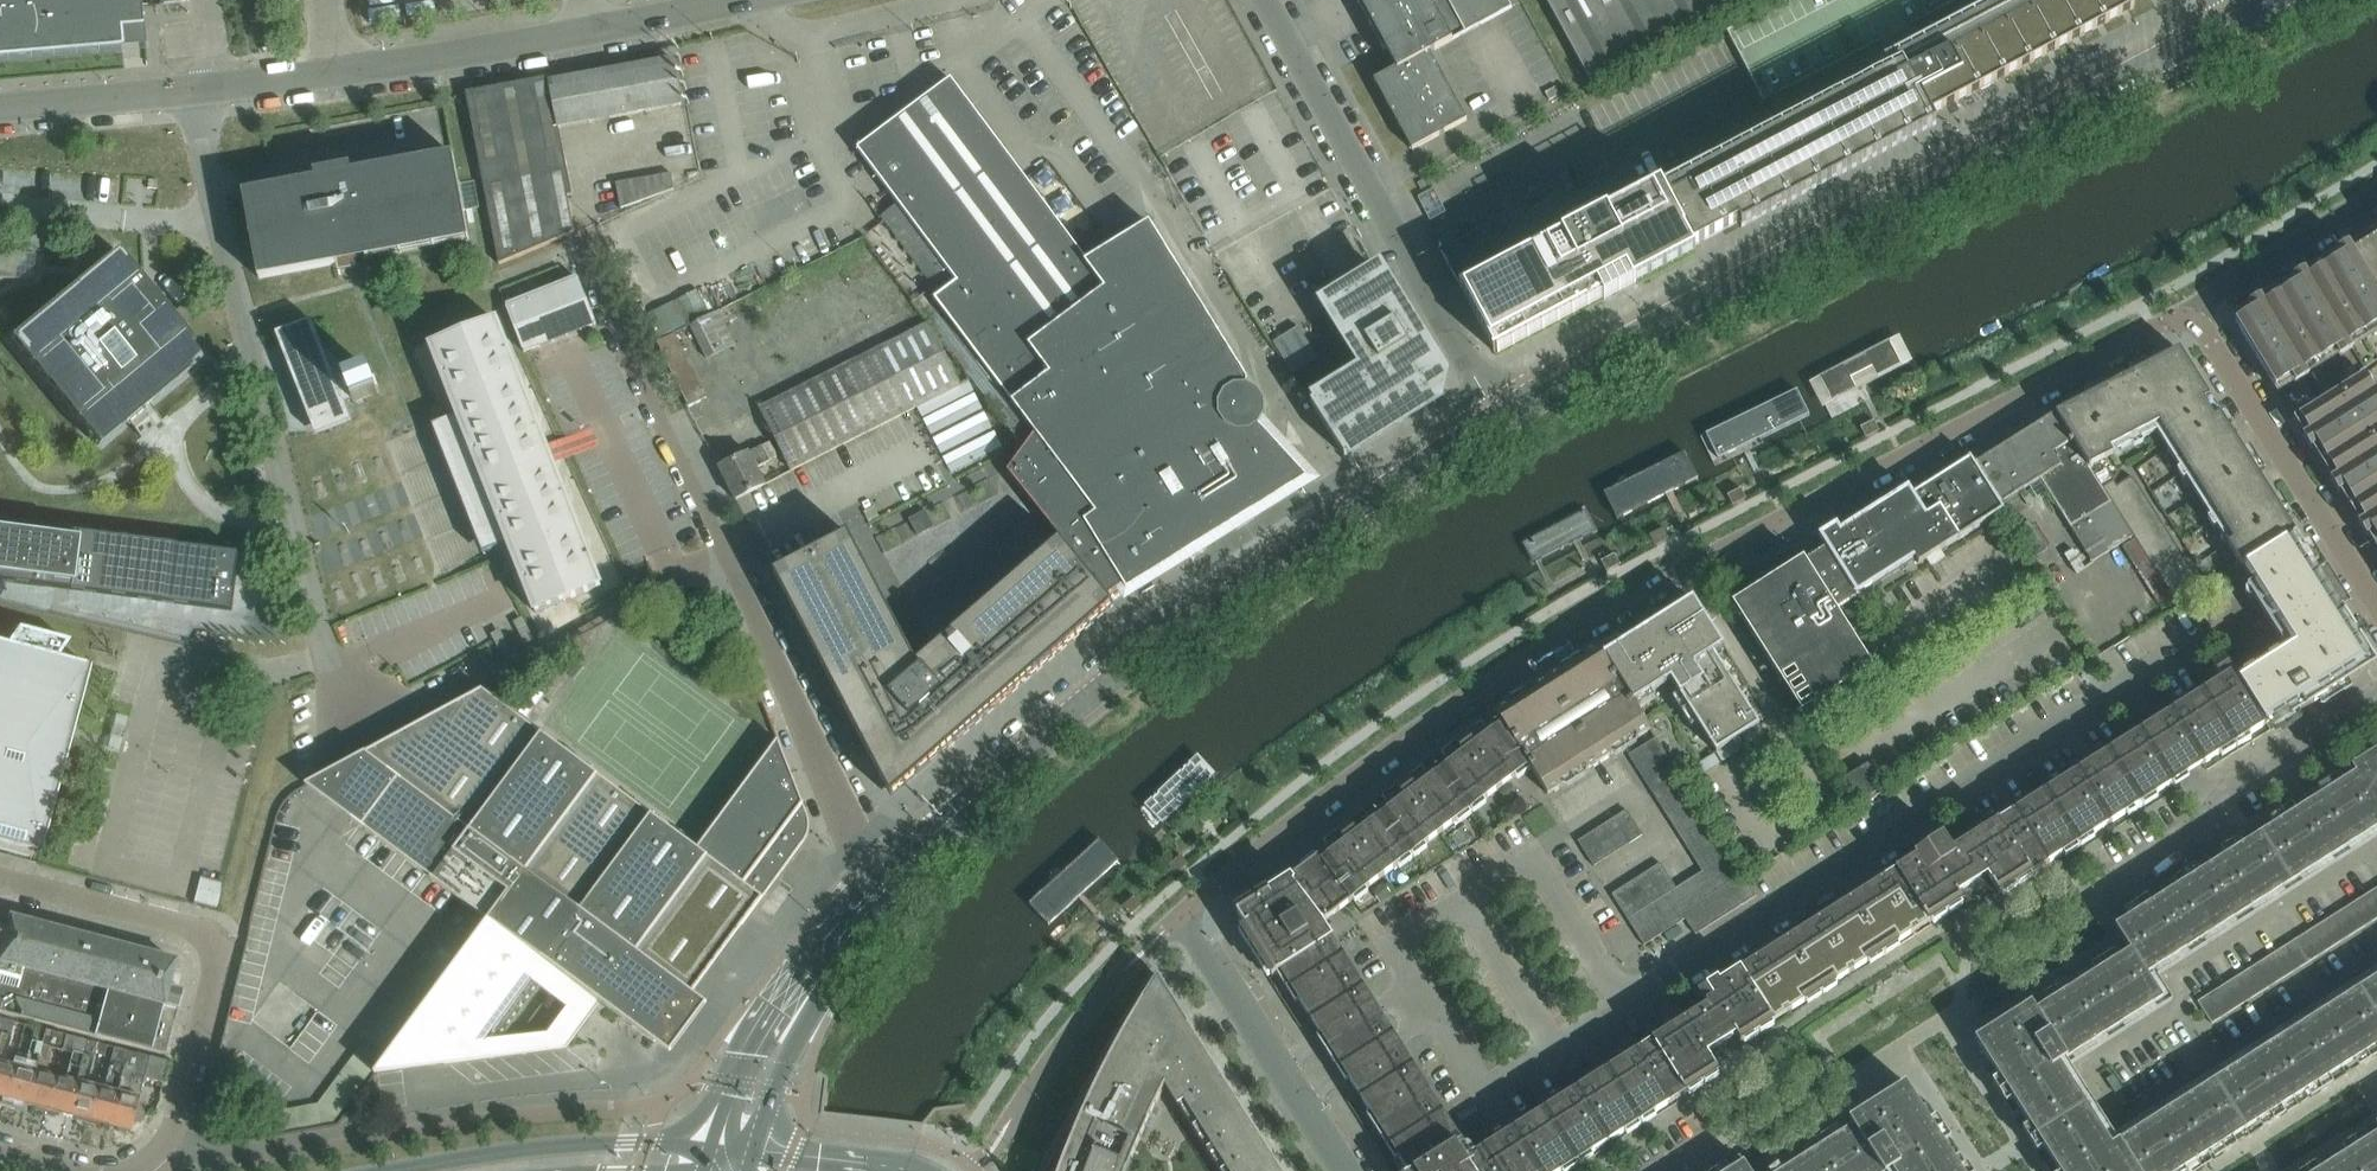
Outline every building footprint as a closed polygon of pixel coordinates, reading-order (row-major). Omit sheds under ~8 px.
[(140,0),(0,0),(0,54),(121,43),(119,25),(142,22),(141,10),(141,5),(140,0)] [(1508,0),(1356,0),(1384,51),(1386,50),(1396,68),(1374,80),(1412,150),(1467,120),(1430,52),(1512,7),(1508,0)] [(1589,78),(1733,0),(1546,0),(1589,78)] [(2129,0),(1786,0),(1727,31),(1764,101),(1792,86),(1801,104),(1909,47),(1910,50),(1914,57),(1683,182),(1688,190),(1672,198),(1668,190),(1665,192),(1694,246),(1739,222),(1741,227),(1936,124),(1931,115),(2134,8),(2129,0)] [(577,76),(586,122),(682,105),(673,59),(577,76)] [(558,127),(551,81),(550,77),(466,93),(498,265),(561,238),(574,233),(568,196),(572,195),(558,127)] [(1248,382),(1216,331),(1219,329),(1197,294),(1194,296),(1180,273),(1149,223),(1087,262),(1071,240),(1023,176),(950,79),(857,149),(896,201),(957,282),(934,299),(1013,405),(999,416),(1021,445),(1024,450),(1007,472),(1070,552),(1085,571),(1107,598),(1123,586),(1127,591),(1168,566),(1307,479),(1288,458),(1266,434),(1259,426),(1265,415),(1264,403),(1258,392),(1247,386),(1248,382)] [(699,131),(720,128),(718,117),(697,120),(699,131)] [(453,154),(452,155),(352,173),(351,166),(315,173),(316,180),(243,193),(259,279),(469,240),(453,154)] [(620,207),(673,188),(670,173),(615,183),(620,207)] [(1605,297),(1696,249),(1665,192),(1660,183),(1646,191),(1644,189),(1599,213),(1572,227),(1479,277),(1459,287),(1461,289),(1462,289),(1486,335),(1494,349),(1493,350),(1494,352),(1496,351),(1603,294),(1605,297)] [(1433,187),(1412,198),(1425,222),(1446,211),(1433,187)] [(2368,240),(2339,259),(2324,268),(2294,286),(2280,295),(2251,313),(2235,323),(2275,387),(2280,384),(2319,446),(2327,460),(2346,488),(2356,504),(2374,532),(2376,537),(2376,235),(2368,240)] [(116,251),(9,339),(97,446),(159,395),(205,358),(116,251)] [(1438,399),(1443,375),(1379,270),(1325,303),(1341,329),(1366,369),(1311,403),(1344,457),(1438,399)] [(523,352),(526,351),(596,324),(578,279),(506,308),(523,352)] [(662,327),(710,309),(701,286),(654,303),(662,327)] [(734,343),(718,311),(689,324),(706,357),(734,343)] [(338,386),(311,320),(276,334),(316,435),(352,422),(345,404),(352,401),(354,404),(379,394),(369,370),(344,380),(345,383),(338,386)] [(560,487),(551,464),(548,457),(550,455),(550,453),(547,454),(535,424),(537,422),(536,420),(534,420),(522,391),(524,389),(524,387),(523,388),(496,321),(431,347),(457,413),(456,414),(457,416),(459,416),(433,426),(484,555),(510,544),(508,546),(509,548),(510,548),(535,613),(601,587),(576,522),(576,521),(576,519),(573,519),(561,490),(563,488),(563,486),(560,487)] [(790,470),(958,386),(926,323),(759,407),(790,470)] [(1273,343),(1291,373),(1317,357),(1311,348),(1298,327),(1273,343)] [(1839,370),(1848,392),(1936,355),(1927,333),(1839,370)] [(706,398),(674,334),(656,343),(688,407),(706,398)] [(2295,533),(2209,396),(2179,349),(2056,414),(2055,414),(2088,466),(2089,465),(2112,453),(2109,447),(2159,422),(2233,539),(2227,543),(2242,567),(2295,533)] [(1722,428),(1731,450),(1818,414),(1809,392),(1722,428)] [(2088,466),(2055,414),(1976,464),(2001,504),(2041,480),(2093,562),(2134,537),(2101,486),(2102,486),(2089,465),(2088,466)] [(1874,420),(1861,427),(1866,437),(1879,430),(1874,420)] [(756,469),(769,463),(769,462),(776,459),(769,444),(762,448),(762,447),(719,468),(735,501),(764,486),(756,469)] [(1617,483),(1626,505),(1714,469),(1705,447),(1617,483)] [(1919,564),(2005,510),(2001,504),(1976,464),(1972,456),(1902,500),(1899,495),(1841,531),(1838,525),(1822,535),(1821,534),(1817,536),(1825,548),(1855,596),(1857,600),(1860,598),(1858,594),(1915,558),(1919,564)] [(2196,575),(2135,479),(2132,477),(2131,476),(2129,476),(2117,485),(2113,479),(2102,486),(2101,486),(2134,537),(2174,600),(2185,593),(2182,587),(2193,580),(2195,579),(2195,578),(2196,576),(2196,575)] [(1741,488),(1727,495),(1733,505),(1746,499),(1741,488)] [(1516,546),(1529,567),(1610,517),(1597,497),(1516,546)] [(918,536),(934,527),(926,511),(909,519),(918,536)] [(39,587),(54,589),(232,612),(236,582),(240,555),(225,553),(62,532),(47,530),(0,524),(0,582),(39,587)] [(1663,528),(1650,535),(1655,546),(1668,539),(1663,528)] [(2376,664),(2295,534),(2295,533),(2242,567),(2290,643),(2239,675),(2269,722),(2292,708),(2293,709),(2296,713),(2295,713),(2296,714),(2376,664)] [(879,593),(848,534),(773,573),(783,592),(856,732),(891,797),(908,782),(1113,606),(1107,598),(1085,571),(1070,552),(1060,539),(916,664),(879,593)] [(1872,667),(1835,609),(1844,603),(1855,596),(1825,548),(1814,555),(1734,606),(1778,676),(1795,666),(1818,702),(1839,688),(1836,683),(1847,676),(1850,681),(1872,667)] [(1615,554),(1601,561),(1607,571),(1620,564),(1615,554)] [(1759,726),(1714,653),(1724,647),(1694,599),(1621,644),(1617,638),(1602,648),(1601,646),(1597,648),(1632,703),(1633,703),(1670,680),(1717,752),(1759,726)] [(40,853),(89,667),(57,658),(68,642),(17,628),(6,644),(0,643),(0,843),(40,853)] [(1651,730),(1633,703),(1632,703),(1597,648),(1496,712),(1500,719),(1521,753),(1530,765),(1531,766),(1530,766),(1548,795),(1651,730)] [(1999,894),(2173,784),(2269,722),(2239,675),(2237,677),(2225,657),(2212,666),(2224,685),(2172,718),(2143,737),(2017,816),(2014,811),(1966,841),(1991,881),(1999,894)] [(721,955),(789,863),(804,843),(805,841),(806,839),(808,835),(809,832),(809,831),(809,827),(809,825),(809,823),(809,821),(809,818),(807,815),(803,805),(778,740),(697,849),(482,690),(414,726),(306,785),(489,921),(375,1074),(472,1061),(545,963),(655,1044),(671,1056),(708,1006),(691,994),(721,955)] [(1456,1143),(1393,1044),(1371,1009),(1318,926),(1323,922),(1324,922),(1324,921),(1530,765),(1521,753),(1500,719),(1496,721),(1482,732),(1472,740),(1467,732),(1454,741),(1460,749),(1414,784),(1408,776),(1396,785),(1401,793),(1354,829),(1348,821),(1337,830),(1343,839),(1269,892),(1267,889),(1259,895),(1236,911),(1245,926),(1242,929),(1273,978),(1281,972),(1324,1039),(1345,1072),(1408,1170),(1412,1170),(1456,1143)] [(1628,755),(1638,770),(1665,753),(1656,738),(1628,755)] [(1141,813),(1157,831),(1229,769),(1213,751),(1141,813)] [(2359,763),(2376,791),(2376,751),(2359,763)] [(1665,753),(1638,770),(1647,785),(1675,768),(1665,753)] [(1844,779),(1862,807),(1867,803),(1878,797),(1877,796),(1884,791),(1886,791),(1868,763),(1844,779)] [(2376,829),(2376,791),(2359,763),(2353,766),(2328,782),(2332,789),(2286,818),(2282,811),(2245,834),(2231,843),(2235,850),(2189,879),(2185,872),(2135,904),(2113,918),(2133,950),(2149,976),(2376,829)] [(1657,801),(1684,783),(1675,768),(1647,785),(1657,801)] [(1664,812),(1692,795),(1684,783),(1657,801),(1664,812)] [(1672,824),(1699,807),(1692,795),(1664,812),(1672,824)] [(1679,836),(1707,819),(1699,807),(1672,824),(1679,836)] [(1643,835),(1627,810),(1615,818),(1631,843),(1643,835)] [(1631,843),(1615,818),(1602,826),(1618,851),(1631,843)] [(1687,848),(1714,831),(1707,819),(1679,836),(1687,848)] [(1618,851),(1602,826),(1590,833),(1606,859),(1618,851)] [(1722,843),(1714,831),(1687,848),(1694,860),(1722,843)] [(1606,859),(1590,833),(1578,841),(1594,866),(1606,859)] [(1036,898),(1051,916),(1123,854),(1108,836),(1036,898)] [(1742,1042),(1963,902),(1962,900),(1991,881),(1966,841),(1953,850),(1944,836),(1917,853),(1922,862),(1724,987),(1719,979),(1700,991),(1709,1005),(1686,1019),(1707,1052),(1736,1033),(1742,1042)] [(1729,855),(1722,843),(1694,860),(1702,872),(1729,855)] [(1716,922),(1756,897),(1746,880),(1745,880),(1729,855),(1702,872),(1690,880),(1676,888),(1664,896),(1652,903),(1661,917),(1669,930),(1685,919),(1695,935),(1716,922)] [(1169,865),(1176,873),(1188,864),(1180,856),(1169,865)] [(1661,863),(1648,871),(1664,896),(1676,888),(1661,863)] [(1664,896),(1648,871),(1636,879),(1652,904),(1652,903),(1664,896)] [(223,883),(200,877),(193,903),(216,909),(223,883)] [(1652,904),(1636,879),(1624,887),(1640,912),(1652,904)] [(1640,912),(1624,887),(1612,894),(1628,920),(1640,912)] [(2376,919),(2376,888),(2198,1003),(2212,1025),(2376,919)] [(1134,897),(1123,906),(1130,914),(1141,905),(1134,897)] [(1636,932),(1661,917),(1652,903),(1652,904),(1640,912),(1628,920),(1636,932)] [(7,917),(4,929),(0,928),(0,1011),(164,1055),(181,989),(167,985),(173,961),(7,917)] [(1669,930),(1661,917),(1636,932),(1644,945),(1650,941),(1669,930)] [(2164,999),(2149,976),(2133,950),(2113,918),(2111,920),(2126,944),(2102,959),(2106,966),(2083,981),(2100,1007),(2114,1030),(2164,999)] [(1140,1135),(1165,1085),(1185,1116),(1230,1089),(1158,976),(1145,995),(1140,1004),(1135,1012),(1130,1020),(1125,1028),(1121,1037),(1047,1170),(1126,1170),(1140,1135)] [(2368,1054),(2376,1048),(2376,977),(2112,1146),(2128,1170),(2184,1170),(2221,1147),(2225,1153),(2276,1121),(2272,1115),(2318,1086),(2321,1092),(2372,1060),(2368,1054)] [(2100,1007),(2083,981),(2060,995),(2056,988),(2030,1004),(2025,1008),(2046,1041),(2061,1064),(2114,1030),(2100,1007)] [(2087,1105),(2046,1041),(2025,1008),(1975,1039),(1990,1063),(1983,1067),(2015,1118),(2022,1113),(2037,1137),(2087,1105)] [(14,1064),(3,1061),(13,1021),(4,1019),(0,1034),(0,1101),(4,1102),(14,1064)] [(1694,1089),(1720,1072),(1707,1052),(1686,1019),(1638,1050),(1641,1056),(1470,1165),(1456,1143),(1412,1170),(1564,1170),(1694,1089)] [(41,1044),(40,1044),(43,1029),(34,1027),(27,1056),(17,1053),(14,1064),(4,1102),(14,1105),(18,1103),(26,1105),(41,1044)] [(62,1050),(66,1035),(43,1029),(40,1044),(41,1044),(26,1105),(32,1107),(35,1110),(46,1113),(56,1075),(44,1072),(50,1047),(62,1050)] [(67,1116),(87,1040),(66,1035),(62,1050),(71,1053),(65,1077),(56,1075),(46,1113),(56,1116),(60,1114),(67,1116)] [(87,1124),(97,1086),(86,1082),(95,1042),(87,1040),(67,1116),(74,1118),(76,1121),(87,1124)] [(270,1112),(274,1136),(331,1125),(380,1060),(361,1046),(318,1104),(270,1112)] [(108,1127),(128,1051),(112,1047),(108,1064),(112,1065),(107,1088),(97,1086),(87,1124),(97,1127),(101,1125),(108,1127)] [(137,1108),(136,1108),(143,1078),(161,1083),(166,1062),(128,1051),(108,1127),(117,1129),(118,1132),(125,1134),(127,1132),(130,1132),(132,1123),(134,1123),(135,1123),(137,1123),(139,1123),(141,1122),(142,1121),(143,1119),(143,1117),(143,1115),(143,1114),(143,1112),(142,1111),(141,1110),(139,1109),(137,1108)] [(1960,1153),(1928,1103),(1921,1107),(1906,1083),(1856,1115),(1892,1170),(1962,1170),(1953,1158),(1960,1153)] [(1230,1089),(1185,1116),(1219,1170),(1282,1170),(1230,1089)] [(2087,1105),(2037,1137),(2051,1160),(2044,1164),(2049,1170),(2128,1170),(2112,1146),(2087,1105)] [(1852,1118),(1826,1134),(1830,1141),(1807,1155),(1817,1170),(1892,1170),(1877,1148),(1856,1115),(1852,1118)] [(2351,1140),(2356,1147),(2318,1170),(2376,1170),(2376,1123),(2351,1140)] [(1740,1155),(1714,1170),(1750,1170),(1740,1155)] [(1807,1155),(1784,1170),(1780,1163),(1768,1170),(1817,1170),(1807,1155)]
